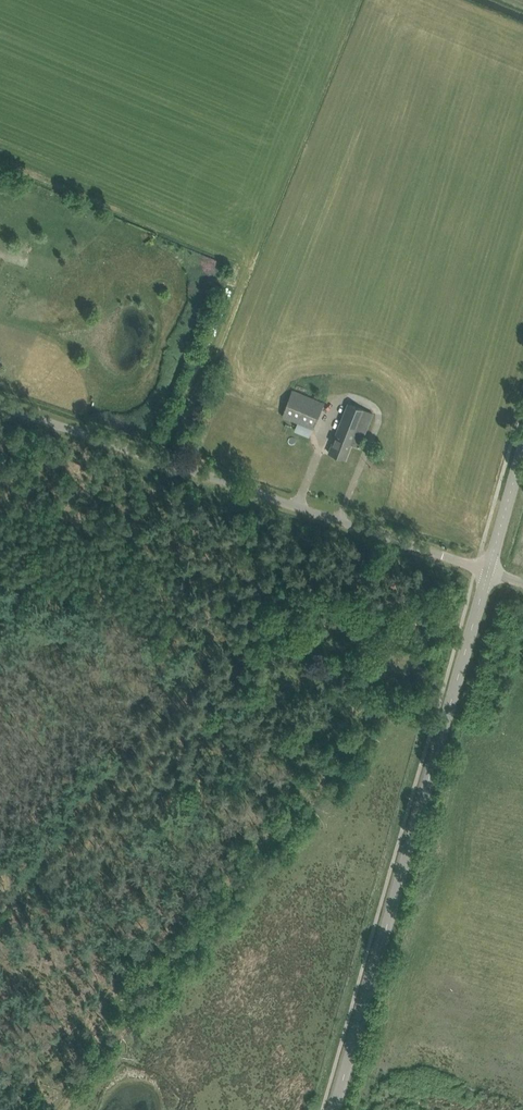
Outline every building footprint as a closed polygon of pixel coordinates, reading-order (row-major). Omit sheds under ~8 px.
[(293,389),(286,406),(282,415),(314,428),(327,396),(316,391),(313,398),(293,389)] [(360,447),(364,438),(374,413),(350,403),(329,452),(345,459),(352,444),(360,447)] [(383,475),(369,470),(364,481),(378,487),(383,475)]
